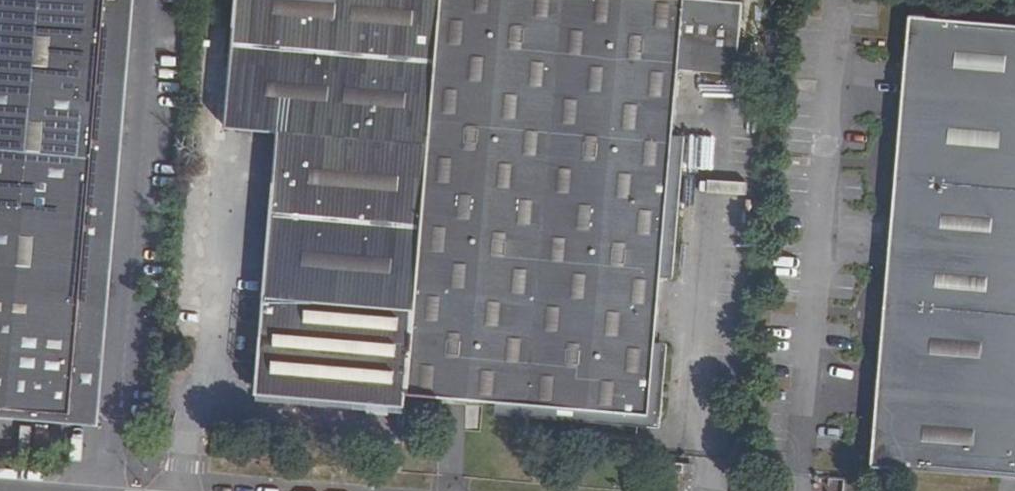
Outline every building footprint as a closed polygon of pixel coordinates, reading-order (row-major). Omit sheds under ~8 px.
[(92,414),(128,0),(0,0),(0,406),(92,414)] [(224,130),(278,135),(255,394),(406,407),(407,395),(443,0),(236,0),(224,130)] [(407,395),(496,403),(495,413),(659,428),(666,346),(654,345),(660,278),(672,280),(685,139),(672,138),(678,69),(736,74),(743,5),(684,0),(443,0),(407,395)] [(870,469),(1014,481),(1014,28),(907,19),(870,469)] [(724,180),(745,180),(745,158),(760,159),(760,142),(725,141),(724,180)]
